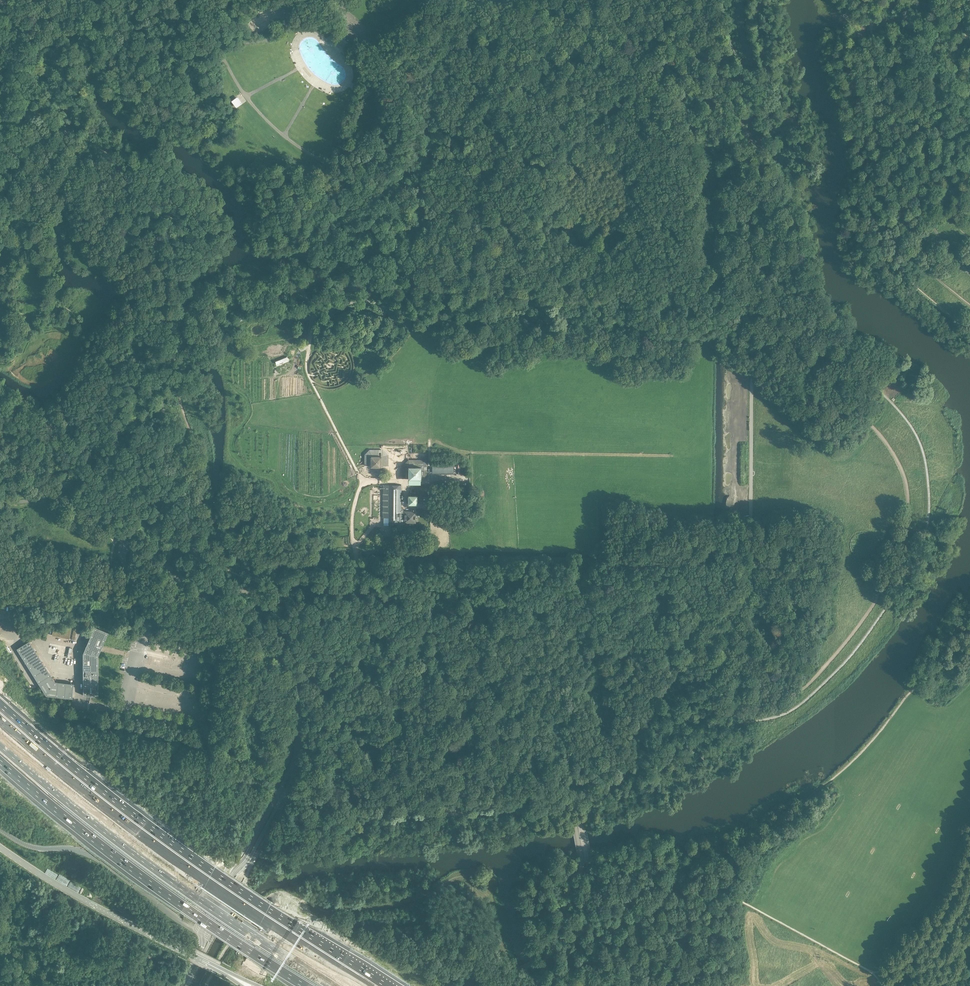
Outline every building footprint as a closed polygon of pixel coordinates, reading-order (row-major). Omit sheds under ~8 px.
[(241,103),(237,98),(233,101),(236,106),(241,103)] [(53,204),(52,210),(63,212),(64,206),(53,204)] [(381,455),(381,456),(371,456),(371,466),(386,466),(386,455),(382,451),(381,451),(381,454),(380,454),(380,455),(381,455)] [(454,463),(433,464),(433,473),(454,472),(454,463)] [(409,466),(409,478),(421,478),(421,466),(409,466)] [(389,485),(389,489),(389,517),(384,517),(384,525),(389,525),(401,525),(402,525),(402,524),(403,524),(405,522),(405,512),(403,510),(401,509),(401,485),(389,485)] [(417,494),(409,494),(408,503),(417,503),(417,494)] [(415,512),(405,512),(405,522),(414,522),(415,520),(415,512)] [(54,628),(53,634),(76,638),(79,622),(73,621),(73,625),(67,624),(66,628),(64,627),(64,629),(54,628)] [(98,655),(100,651),(102,648),(103,646),(108,633),(95,627),(93,631),(91,636),(88,643),(85,648),(84,652),(84,695),(92,696),(99,697),(98,655)] [(17,648),(27,663),(39,655),(30,640),(17,648)] [(41,685),(53,677),(39,655),(27,663),(41,685)] [(56,696),(58,681),(55,681),(53,677),(41,685),(47,695),(56,696)] [(74,682),(58,681),(56,696),(73,698),(74,682)]
